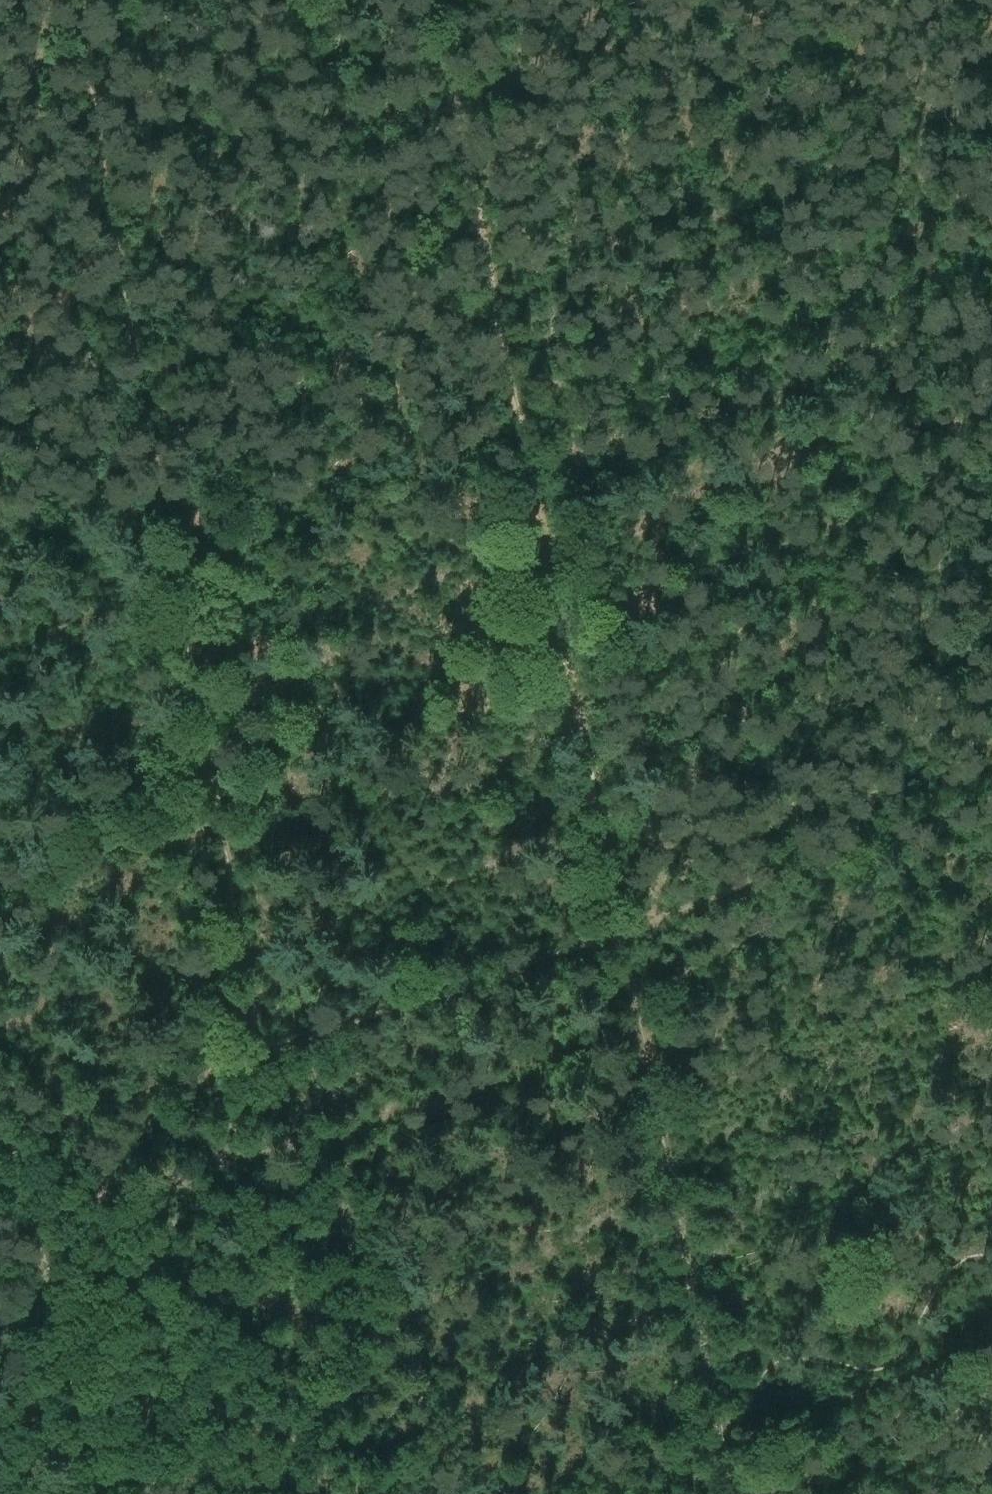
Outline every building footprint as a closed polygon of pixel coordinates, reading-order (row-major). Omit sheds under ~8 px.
[(632,553),(662,552),(661,511),(632,512),(632,553)]
